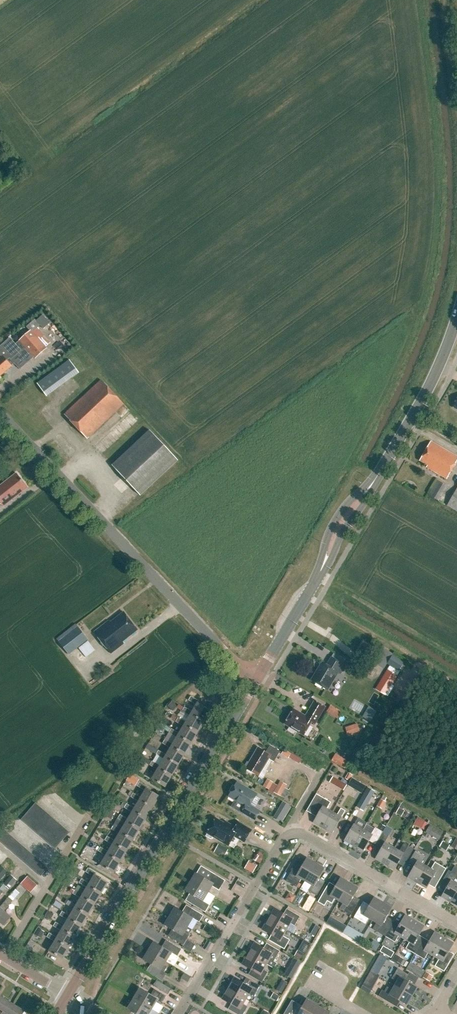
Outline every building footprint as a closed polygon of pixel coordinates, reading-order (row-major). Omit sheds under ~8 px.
[(47,348),(31,330),(19,341),(34,358),(35,359),(47,348)] [(10,338),(0,347),(0,376),(12,366),(7,360),(10,358),(11,359),(21,351),(10,338)] [(77,369),(82,365),(75,355),(70,359),(77,369)] [(77,369),(70,359),(38,383),(47,396),(79,372),(77,369)] [(65,414),(87,438),(123,404),(101,380),(65,414)] [(177,460),(150,431),(113,466),(140,495),(177,460)] [(427,465),(426,467),(446,478),(456,459),(456,457),(431,442),(420,461),(427,465)] [(28,487),(17,473),(0,486),(0,502),(3,506),(28,487)] [(447,486),(437,480),(428,495),(438,501),(447,486)] [(447,506),(456,511),(456,488),(447,506)] [(121,640),(137,628),(123,610),(109,621),(108,619),(93,630),(110,652),(123,642),(121,640)] [(88,640),(75,623),(56,638),(69,655),(88,640)] [(95,650),(88,641),(78,648),(86,657),(95,650)] [(366,660),(373,649),(363,643),(357,654),(366,660)] [(399,671),(404,662),(392,655),(387,664),(399,671)] [(337,672),(341,674),(346,666),(331,657),(327,665),(322,662),(311,680),(327,689),(337,672)] [(398,675),(387,669),(382,679),(392,685),(398,675)] [(386,695),(392,685),(382,679),(375,689),(386,695)] [(191,696),(189,700),(196,705),(192,711),(191,714),(204,722),(211,710),(198,703),(199,701),(191,696)] [(315,724),(325,707),(315,701),(306,716),(294,709),(285,724),(304,735),(312,722),(315,724)] [(171,710),(176,705),(172,702),(168,706),(171,710)] [(338,719),(342,712),(331,705),(326,712),(338,719)] [(370,705),(364,716),(372,720),(378,710),(370,705)] [(185,707),(182,711),(190,715),(186,722),(184,725),(198,733),(204,722),(191,714),(192,711),(185,707)] [(178,718),(176,722),(184,726),(179,733),(178,736),(191,743),(198,733),(184,725),(186,722),(178,718)] [(345,726),(348,734),(359,731),(357,723),(345,726)] [(172,729),(169,733),(177,737),(173,744),(171,747),(185,754),(191,743),(178,736),(179,733),(172,729)] [(165,740),(163,744),(170,748),(166,755),(165,758),(178,765),(185,754),(171,747),(173,744),(165,740)] [(274,762),(280,751),(270,745),(266,752),(258,747),(246,768),(256,774),(259,776),(259,775),(263,778),(267,771),(263,769),(269,759),(274,762)] [(289,757),(291,754),(284,749),(281,754),(288,758),(289,757)] [(159,751),(156,755),(164,759),(160,766),(159,768),(172,776),(178,765),(165,758),(166,755),(159,751)] [(299,764),(302,759),(292,753),(291,754),(289,757),(299,764)] [(346,760),(335,753),(332,760),(343,766),(346,760)] [(152,761),(150,765),(158,770),(152,779),(165,787),(172,776),(159,768),(160,766),(152,761)] [(126,780),(135,786),(139,779),(130,774),(126,780)] [(256,780),(259,776),(256,774),(252,782),(262,788),(263,786),(266,781),(265,780),(262,784),(256,780)] [(273,782),(267,779),(266,781),(263,786),(269,789),(269,790),(274,793),(274,792),(278,786),(273,783),(273,782)] [(281,796),(287,785),(280,781),(278,786),(274,792),(281,796)] [(344,791),(347,785),(341,781),(340,782),(338,786),(337,787),(344,791)] [(140,782),(137,786),(145,791),(141,797),(139,800),(153,808),(160,796),(146,788),(147,786),(140,782)] [(255,820),(260,811),(250,805),(257,794),(237,782),(229,796),(236,800),(232,807),(255,820)] [(361,793),(365,786),(359,782),(355,789),(361,793)] [(363,811),(375,792),(367,787),(364,794),(356,807),(363,811)] [(133,793),(131,797),(138,801),(134,808),(133,810),(146,818),(153,808),(139,800),(141,797),(133,793)] [(323,828),(332,812),(327,809),(331,802),(321,797),(314,809),(319,812),(313,822),(323,828)] [(386,802),(385,801),(381,799),(377,806),(382,809),(386,802)] [(33,815),(40,806),(36,802),(29,811),(33,815)] [(127,804),(124,808),(132,812),(128,819),(127,821),(140,829),(146,818),(133,810),(134,808),(127,804)] [(37,818),(45,810),(40,806),(33,815),(37,818)] [(337,815),(332,812),(323,828),(332,834),(346,811),(341,808),(337,815)] [(111,819),(114,812),(108,809),(105,816),(111,819)] [(42,822),(49,814),(45,810),(37,818),(42,822)] [(26,823),(33,815),(29,811),(21,819),(26,823)] [(46,826),(53,817),(49,814),(42,822),(46,826)] [(30,827),(37,818),(33,815),(26,823),(30,827)] [(120,815),(118,818),(126,823),(121,830),(120,832),(134,840),(140,829),(127,821),(128,819),(120,815)] [(50,830),(57,821),(53,817),(46,826),(50,830)] [(424,828),(427,821),(418,817),(414,823),(424,828)] [(34,830),(42,822),(37,818),(30,827),(34,830)] [(251,830),(239,822),(235,827),(226,822),(225,823),(216,818),(205,836),(211,839),(213,838),(214,837),(228,846),(234,836),(244,842),(251,830)] [(54,833),(62,825),(57,821),(50,830),(54,833)] [(108,829),(110,824),(104,821),(101,825),(108,829)] [(38,834),(46,826),(42,822),(34,830),(38,834)] [(354,846),(363,830),(354,824),(344,840),(354,846)] [(363,830),(354,846),(363,852),(370,841),(375,844),(378,839),(383,832),(386,826),(383,824),(380,830),(375,827),(371,834),(363,830)] [(59,837),(66,829),(62,825),(54,833),(59,837)] [(114,825),(111,829),(119,834),(115,841),(114,843),(127,851),(134,840),(120,832),(121,830),(114,825)] [(431,836),(435,828),(430,825),(426,832),(431,836)] [(43,838),(50,830),(46,826),(38,834),(43,838)] [(439,840),(443,833),(435,828),(431,836),(439,840)] [(63,841),(70,832),(66,829),(59,837),(63,841)] [(47,842),(54,833),(50,830),(43,838),(47,842)] [(11,835),(7,831),(0,838),(0,840),(4,843),(11,835)] [(379,852),(375,859),(385,864),(394,848),(385,842),(389,835),(383,832),(378,839),(384,843),(379,852)] [(51,845),(59,837),(54,833),(47,842),(51,845)] [(8,847),(15,838),(11,835),(4,843),(8,847)] [(107,837),(105,840),(113,845),(108,852),(107,853),(121,861),(127,851),(114,843),(115,841),(107,836),(107,837)] [(55,849),(63,841),(59,837),(51,845),(55,849)] [(12,850),(19,842),(15,838),(8,847),(12,850)] [(446,851),(449,845),(442,841),(439,847),(446,851)] [(16,854),(23,846),(19,842),(12,850),(16,854)] [(414,849),(408,846),(404,843),(399,851),(394,848),(385,864),(394,870),(401,858),(407,861),(414,849)] [(225,857),(228,849),(219,844),(215,852),(225,857)] [(20,858),(28,849),(23,846),(16,854),(20,858)] [(99,851),(98,851),(106,856),(101,865),(114,872),(121,861),(107,853),(108,852),(101,847),(100,848),(99,851)] [(25,861),(32,853),(28,849),(20,858),(25,861)] [(414,866),(408,877),(417,883),(427,867),(422,864),(426,856),(416,850),(409,863),(414,866)] [(29,865),(36,857),(32,853),(25,861),(29,865)] [(33,869),(40,860),(36,857),(29,865),(33,869)] [(305,881),(316,863),(307,858),(302,866),(296,862),(286,881),(297,887),(301,879),(305,881)] [(44,864),(40,860),(33,869),(37,872),(44,864)] [(252,873),(257,865),(249,860),(244,869),(252,873)] [(427,867),(417,883),(427,888),(429,885),(432,879),(438,883),(446,869),(435,862),(431,869),(427,867)] [(316,863),(305,881),(311,885),(308,891),(317,896),(324,884),(318,880),(320,877),(325,868),(316,863)] [(49,868),(44,864),(37,872),(42,876),(49,868)] [(77,875),(81,870),(74,866),(71,871),(77,875)] [(102,893),(109,882),(96,874),(97,872),(89,867),(86,871),(94,876),(90,883),(89,885),(102,893)] [(225,880),(213,873),(204,867),(199,875),(196,873),(191,882),(208,892),(212,886),(219,890),(225,880)] [(441,884),(447,887),(444,891),(441,897),(451,902),(456,891),(456,884),(451,880),(455,874),(449,870),(441,884)] [(9,889),(17,880),(11,875),(3,884),(7,887),(9,889)] [(37,885),(27,876),(21,884),(31,893),(37,885)] [(70,887),(74,881),(67,877),(64,883),(70,887)] [(96,904),(102,893),(89,885),(90,883),(82,878),(80,882),(88,887),(84,893),(82,896),(96,904)] [(339,901),(349,883),(340,878),(330,895),(339,901)] [(243,888),(246,883),(240,880),(237,885),(243,888)] [(203,901),(208,892),(191,882),(185,891),(194,896),(189,903),(205,912),(210,905),(203,901)] [(349,883),(339,901),(343,903),(340,909),(351,915),(358,903),(352,899),(354,896),(358,888),(349,883)] [(89,915),(96,904),(82,896),(84,893),(76,889),(73,893),(81,898),(77,905),(76,906),(89,915)] [(16,890),(9,897),(13,901),(20,893),(16,890)] [(289,892),(286,899),(294,901),(296,894),(289,892)] [(14,901),(13,901),(9,897),(0,908),(1,909),(0,910),(0,922),(4,926),(11,917),(5,912),(14,901)] [(313,909),(320,913),(327,901),(320,897),(313,909)] [(373,920),(383,902),(374,897),(367,908),(361,905),(354,917),(366,924),(369,918),(373,920)] [(83,926),(89,915),(76,906),(77,905),(69,900),(67,904),(75,908),(70,915),(69,917),(83,926)] [(383,902),(373,920),(377,923),(373,929),(386,937),(393,924),(386,919),(387,917),(392,908),(383,902)] [(200,922),(204,915),(192,908),(188,915),(175,907),(170,916),(188,927),(193,918),(200,922)] [(284,914),(275,909),(269,919),(286,929),(290,923),(295,926),(300,916),(287,909),(284,914)] [(76,936),(83,926),(69,917),(70,915),(63,910),(60,914),(68,919),(64,926),(63,929),(76,936)] [(51,919),(54,914),(48,911),(45,915),(51,919)] [(393,924),(386,937),(395,942),(399,935),(404,938),(415,921),(405,915),(400,924),(399,927),(393,924)] [(185,930),(188,927),(170,916),(164,925),(172,930),(168,936),(183,945),(191,934),(185,930)] [(343,933),(347,926),(330,916),(326,923),(343,933)] [(286,929),(269,919),(263,930),(271,935),(268,940),(285,949),(290,940),(283,936),(286,929)] [(70,947),(76,936),(63,929),(64,926),(56,921),(54,925),(62,930),(58,937),(56,939),(70,947)] [(423,941),(418,938),(424,926),(415,921),(404,938),(410,942),(406,948),(415,954),(423,941)] [(209,934),(212,928),(206,924),(203,930),(209,934)] [(316,936),(320,926),(316,924),(311,934),(316,936)] [(41,938),(44,932),(39,928),(35,935),(41,938)] [(63,958),(70,947),(56,939),(58,937),(50,932),(47,936),(55,941),(49,950),(63,958)] [(434,955),(444,938),(434,932),(428,944),(423,941),(415,954),(424,959),(428,952),(434,955)] [(445,958),(454,943),(444,938),(434,955),(439,959),(435,966),(444,971),(450,961),(445,958)] [(163,947),(155,942),(149,951),(167,962),(172,953),(178,956),(182,950),(166,940),(163,947)] [(207,951),(212,943),(207,940),(203,948),(207,951)] [(305,955),(311,944),(304,940),(297,951),(305,955)] [(375,951),(380,944),(375,941),(370,948),(375,951)] [(274,961),(280,951),(267,943),(264,948),(255,943),(249,954),(266,964),(269,958),(274,961)] [(393,957),(396,951),(384,945),(381,951),(393,957)] [(161,970),(167,962),(149,951),(144,959),(155,967),(151,973),(163,980),(167,974),(161,970)] [(301,960),(305,955),(297,951),(294,956),(295,957),(301,960)] [(263,969),(266,964),(249,954),(243,964),(252,969),(249,974),(262,982),(268,972),(263,969)] [(380,967),(386,957),(380,954),(374,964),(380,967)] [(396,955),(393,960),(400,964),(403,959),(397,955),(396,955)] [(302,961),(301,960),(295,957),(289,967),(296,971),(302,961)] [(418,967),(418,966),(410,962),(406,969),(414,974),(415,973),(418,967)] [(380,967),(374,964),(371,970),(378,974),(381,968),(380,967)] [(421,976),(425,969),(418,965),(418,966),(418,967),(415,973),(421,976)] [(292,979),(296,971),(289,967),(285,975),(292,979)] [(397,982),(395,986),(413,996),(418,987),(405,979),(408,974),(398,968),(392,979),(397,982)] [(430,981),(432,978),(433,976),(426,972),(425,974),(423,977),(430,981)] [(188,982),(191,977),(184,973),(181,978),(188,982)] [(254,996),(260,986),(249,979),(246,984),(235,978),(229,988),(246,999),(249,993),(254,996)] [(282,993),(288,983),(283,980),(277,990),(282,993)] [(369,994),(373,987),(364,982),(360,989),(369,994)] [(413,996),(395,986),(392,989),(387,986),(384,991),(382,990),(378,996),(397,1007),(400,1001),(407,1005),(413,996)] [(246,999),(229,988),(222,999),(234,1005),(231,1010),(237,1013),(244,1013),(248,1007),(243,1004),(246,999)] [(161,1005),(166,997),(155,990),(151,995),(141,989),(135,999),(153,1010),(157,1003),(161,1005)] [(277,1001),(280,996),(274,993),(271,998),(277,1001)] [(13,1004),(2,997),(0,1000),(0,1009),(3,1011),(2,1013),(8,1013),(7,1013),(13,1004)] [(135,999),(129,1008),(138,1013),(150,1013),(153,1010),(135,999)] [(318,1006),(307,999),(300,1011),(294,1008),(291,1013),(314,1013),(318,1006)] [(13,1004),(7,1013),(8,1013),(23,1013),(25,1011),(13,1004)] [(330,1013),(318,1006),(314,1013),(329,1013),(330,1013)]
